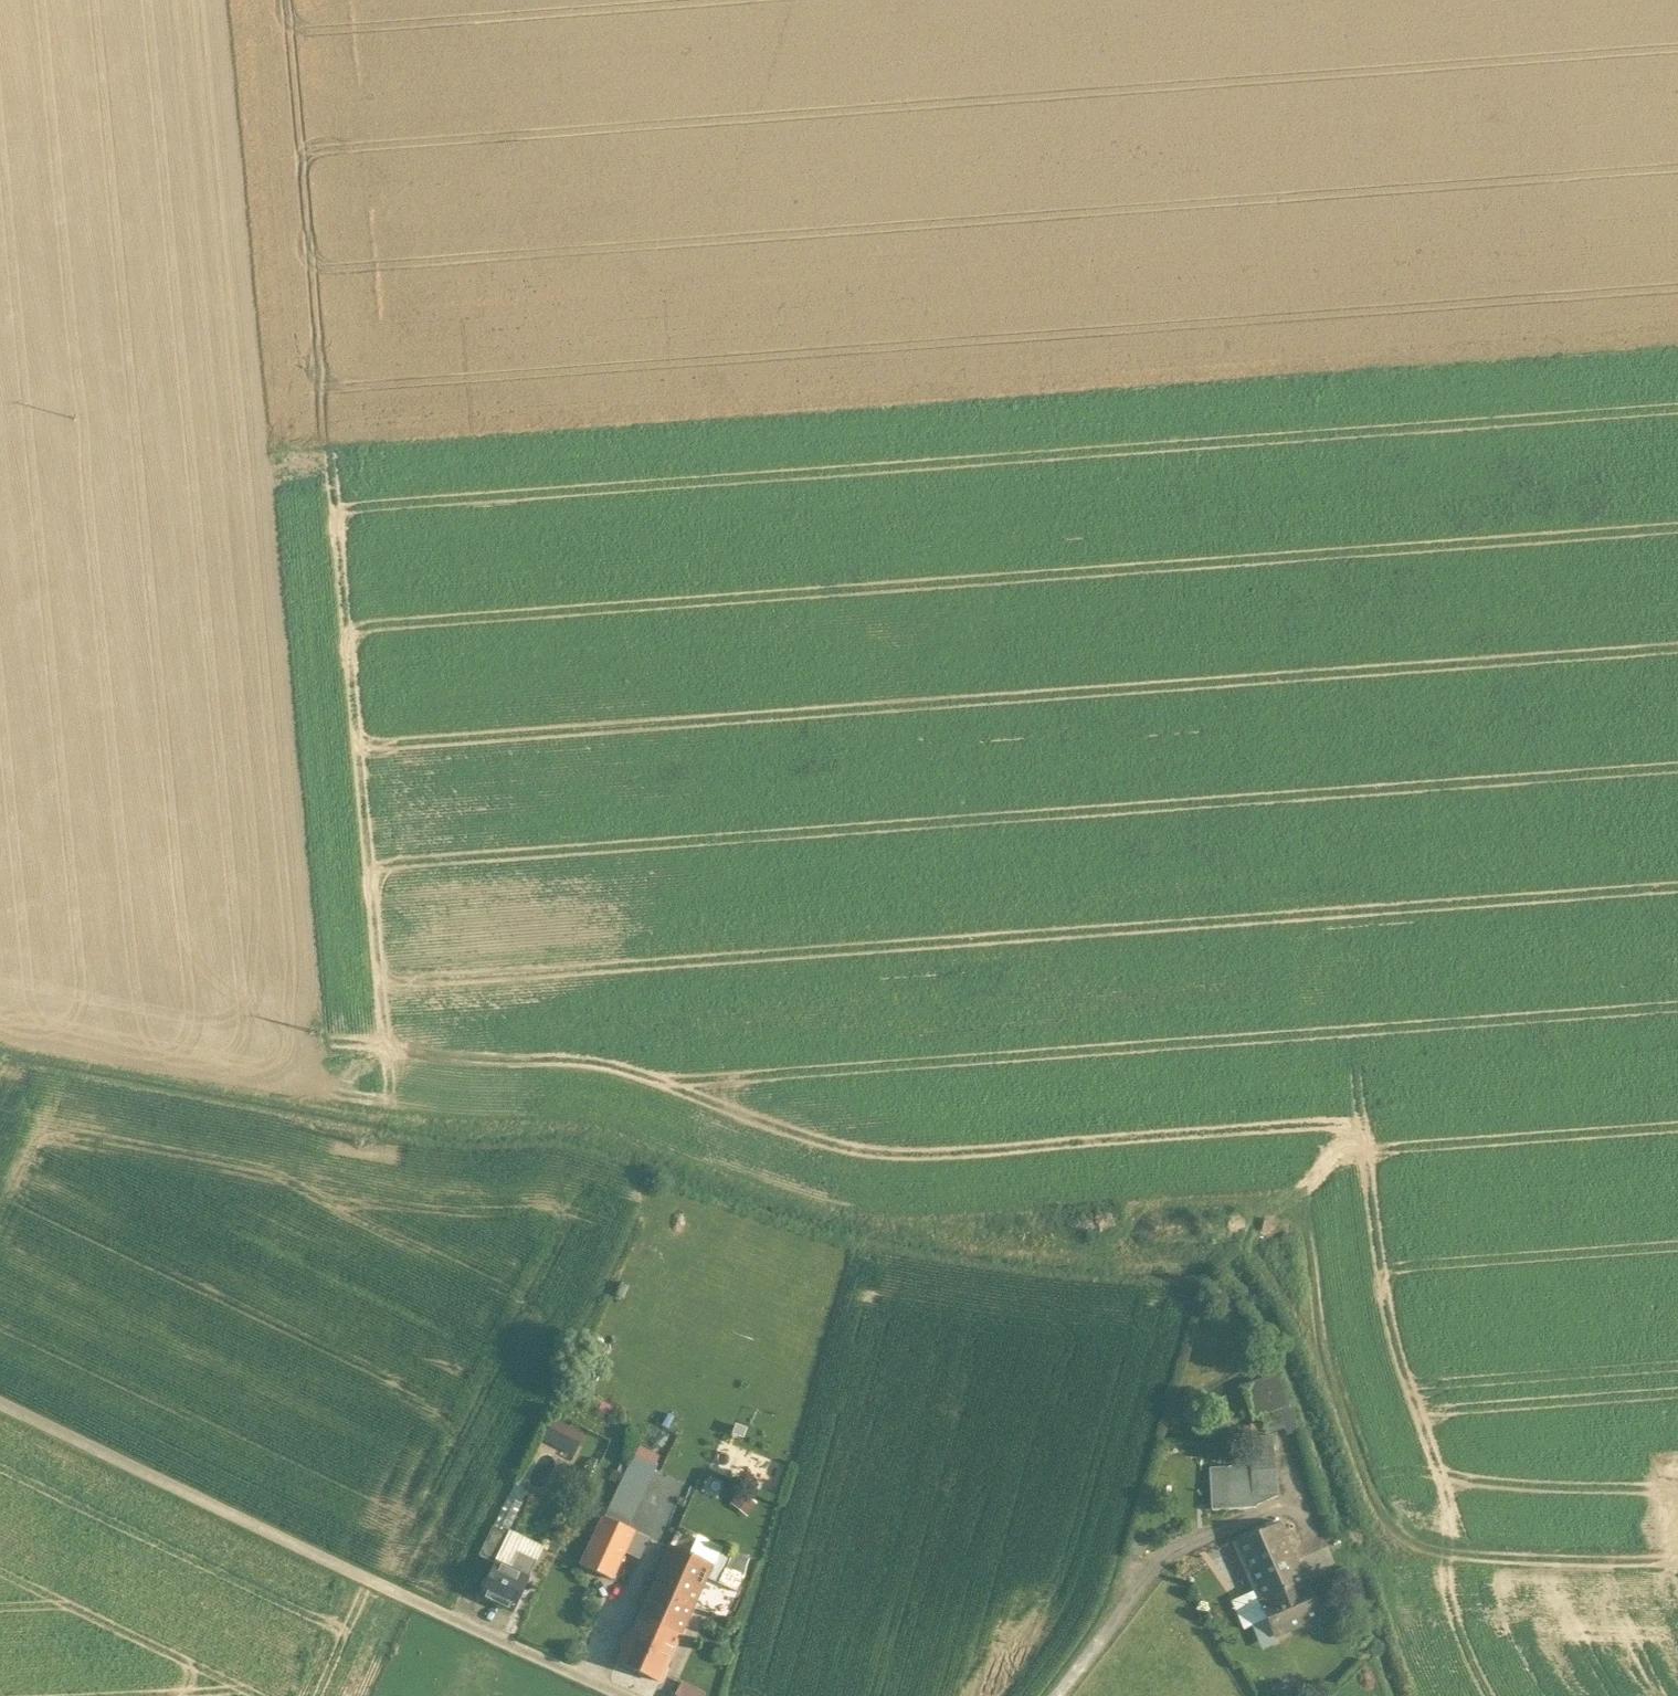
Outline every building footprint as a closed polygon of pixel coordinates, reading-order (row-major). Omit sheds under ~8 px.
[(543,1438),(597,1462),(607,1441),(552,1417),(543,1438)] [(1281,1426),(1270,1429),(1272,1435),(1283,1432),(1281,1426)] [(1248,1438),(1250,1468),(1275,1467),(1272,1436),(1248,1438)] [(603,1517),(626,1528),(652,1470),(629,1459),(603,1517)] [(1256,1506),(1277,1496),(1275,1467),(1250,1468),(1227,1468),(1227,1475),(1211,1475),(1213,1510),(1256,1508),(1256,1506)] [(512,1485),(489,1537),(502,1543),(526,1491),(512,1485)] [(738,1491),(731,1503),(750,1514),(757,1502),(738,1491)] [(603,1517),(581,1565),(613,1580),(625,1553),(634,1532),(626,1528),(603,1517)] [(1281,1524),(1235,1542),(1255,1590),(1233,1601),(1243,1625),(1254,1621),(1260,1642),(1320,1616),(1281,1524)] [(649,1538),(634,1532),(625,1553),(639,1559),(649,1538)] [(1368,1553),(1379,1548),(1372,1532),(1360,1536),(1368,1553)] [(640,1616),(681,1635),(710,1566),(670,1548),(640,1616)] [(531,1579),(495,1563),(481,1596),(514,1613),(531,1579)] [(620,1664),(661,1681),(681,1635),(640,1616),(620,1664)] [(675,1695),(678,1695),(703,1695),(706,1689),(681,1679),(675,1695)]
